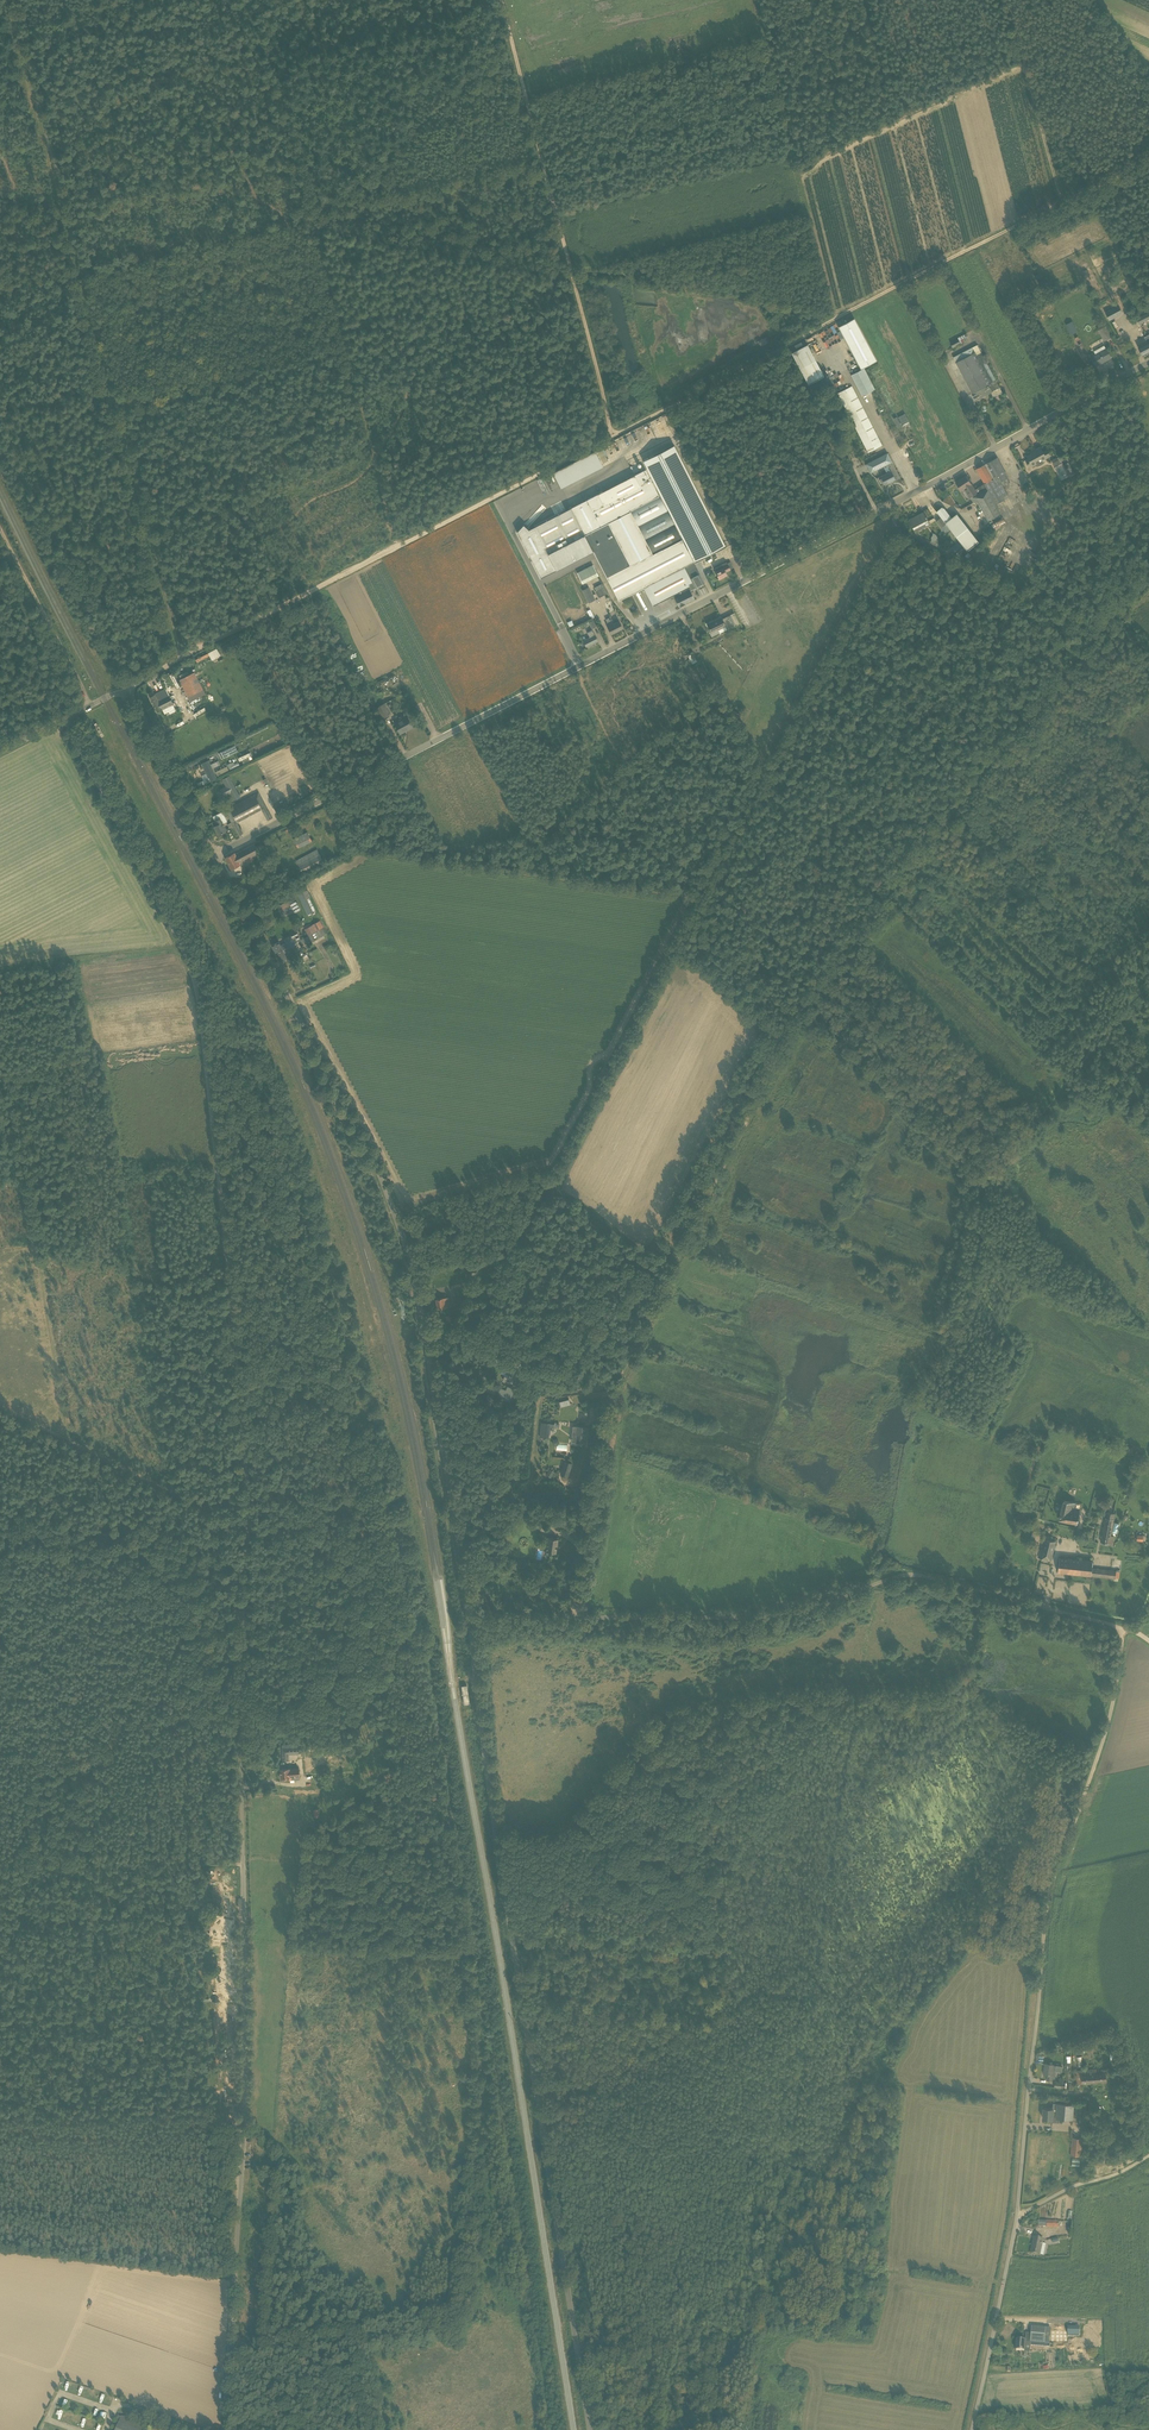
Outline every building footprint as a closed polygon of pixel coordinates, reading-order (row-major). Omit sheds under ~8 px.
[(1119,305),(1105,312),(1109,321),(1123,314),(1119,305)] [(1139,324),(1148,320),(1148,312),(1136,318),(1139,324)] [(838,327),(860,369),(876,361),(854,318),(838,327)] [(1072,322),(1066,324),(1070,334),(1076,331),(1072,322)] [(1104,341),(1112,337),(1106,326),(1098,330),(1104,341)] [(961,343),(959,341),(966,337),(964,334),(958,338),(958,339),(950,343),(953,348),(961,343)] [(1143,356),(1148,353),(1148,334),(1145,337),(1147,342),(1138,347),(1143,356)] [(807,344),(791,353),(808,385),(824,376),(807,344)] [(1096,366),(1111,358),(1106,348),(1090,357),(1096,366)] [(954,358),(956,362),(976,400),(996,390),(997,390),(998,389),(1000,388),(982,353),(977,355),(976,352),(971,354),(969,350),(954,358)] [(875,389),(864,368),(851,375),(861,396),(875,389)] [(852,386),(837,393),(868,453),(882,445),(852,386)] [(655,436),(658,435),(657,432),(661,431),(659,424),(661,423),(661,421),(652,423),(655,436)] [(635,475),(640,486),(603,505),(603,504),(614,498),(611,492),(600,498),(598,494),(571,508),(585,535),(607,577),(619,600),(643,587),(653,606),(678,593),(690,586),(689,585),(693,583),(684,566),(693,562),(687,550),(688,550),(695,562),(694,562),(726,546),(723,541),(723,542),(673,445),(648,458),(659,481),(654,483),(671,515),(669,516),(667,511),(659,495),(659,496),(645,470),(635,475)] [(1043,461),(1051,456),(1047,449),(1043,451),(1041,448),(1027,456),(1028,459),(1026,460),(1030,468),(1036,464),(1037,466),(1038,466),(1039,466),(1040,465),(1041,465),(1042,464),(1043,464),(1043,463),(1044,462),(1043,461)] [(561,487),(603,467),(596,451),(553,471),(561,487)] [(885,484),(889,482),(889,484),(900,478),(887,453),(866,464),(870,473),(883,466),(886,473),(880,476),(885,484)] [(1010,497),(1003,486),(1009,483),(1007,479),(1009,478),(997,457),(976,469),(987,488),(977,494),(972,484),(966,475),(956,482),(961,491),(966,488),(972,497),(970,497),(974,503),(977,501),(988,521),(1001,514),(996,504),(1010,497)] [(1069,462),(1064,464),(1070,475),(1074,473),(1069,462)] [(1062,480),(1070,476),(1064,465),(1062,463),(1054,467),(1062,480)] [(937,511),(940,516),(946,523),(952,518),(944,508),(943,508),(942,507),(937,511)] [(929,522),(924,512),(913,519),(914,520),(911,522),(910,520),(916,532),(926,527),(925,525),(929,522)] [(991,523),(994,529),(1006,523),(1003,517),(991,523)] [(936,521),(941,528),(945,525),(940,518),(936,521)] [(949,548),(954,554),(955,553),(956,555),(965,549),(959,541),(949,548)] [(685,603),(694,599),(690,591),(692,590),(695,588),(696,589),(705,584),(693,562),(684,566),(693,583),(689,585),(690,586),(678,593),(679,596),(675,598),(679,606),(680,606),(685,603)] [(725,572),(730,569),(726,562),(714,569),(719,578),(720,578),(720,579),(723,577),(727,575),(725,572)] [(593,564),(577,572),(582,583),(598,576),(593,564)] [(603,583),(594,587),(600,598),(608,593),(603,583)] [(589,587),(582,590),(589,603),(595,600),(589,587)] [(728,629),(736,625),(730,615),(722,619),(721,618),(707,625),(712,633),(726,626),(728,629)] [(606,623),(611,634),(623,629),(619,621),(614,623),(611,617),(606,619),(607,623),(606,623)] [(586,647),(598,641),(592,630),(587,633),(589,637),(583,640),(586,647)] [(245,643),(241,636),(231,641),(235,648),(245,643)] [(216,648),(208,653),(212,660),(221,655),(216,648)] [(209,656),(208,653),(196,660),(197,662),(209,656)] [(179,680),(191,701),(205,694),(194,672),(179,680)] [(165,689),(150,697),(157,712),(162,709),(165,714),(176,709),(173,704),(165,689)] [(382,719),(390,714),(385,703),(376,707),(382,719)] [(729,715),(738,720),(741,715),(732,710),(729,715)] [(395,723),(400,733),(412,727),(407,717),(395,723)] [(290,739),(294,737),(288,726),(284,729),(290,739)] [(218,753),(222,759),(238,751),(234,745),(218,753)] [(205,784),(210,782),(218,778),(210,761),(202,764),(199,766),(194,768),(196,773),(202,770),(201,769),(203,767),(208,778),(203,780),(205,784)] [(215,772),(217,776),(229,770),(227,766),(215,772)] [(230,775),(222,778),(225,786),(220,788),(224,796),(230,794),(232,800),(240,797),(230,775)] [(239,835),(243,833),(237,822),(262,809),(265,815),(268,820),(272,818),(270,813),(259,792),(225,810),(239,836),(239,835)] [(290,804),(302,799),(300,795),(293,799),(292,797),(288,798),(290,804)] [(227,821),(224,816),(215,821),(217,825),(215,826),(219,834),(226,830),(222,823),(227,821)] [(307,832),(293,839),(298,849),(312,841),(307,832)] [(259,853),(254,844),(235,854),(235,853),(225,858),(231,869),(241,864),(240,863),(259,853)] [(317,849),(296,861),(304,875),(325,863),(317,849)] [(308,915),(311,913),(312,915),(314,914),(313,912),(303,892),(298,894),(308,915)] [(288,901),(295,913),(301,910),(296,901),(289,901),(288,901)] [(320,921),(312,925),(305,929),(308,936),(322,928),(324,927),(320,921)] [(326,934),(322,928),(308,936),(312,942),(326,934)] [(281,945),(279,941),(272,945),(275,952),(297,941),(293,935),(284,939),(286,942),(281,945)] [(291,954),(299,950),(297,946),(299,946),(297,941),(275,952),(280,961),(287,958),(284,953),(289,950),(291,954)] [(302,950),(298,952),(299,956),(300,955),(302,959),(305,957),(305,958),(308,957),(306,953),(303,954),(302,950)] [(469,1262),(471,1272),(481,1270),(480,1261),(469,1262)] [(463,1300),(462,1286),(453,1287),(455,1301),(463,1300)] [(436,1299),(437,1309),(444,1308),(444,1303),(448,1302),(447,1298),(443,1298),(436,1299)] [(508,1381),(516,1384),(520,1375),(514,1373),(515,1370),(508,1367),(503,1380),(508,1382),(508,1381)] [(498,1393),(511,1397),(514,1389),(507,1386),(506,1390),(500,1388),(498,1393)] [(579,1412),(578,1420),(588,1421),(589,1413),(579,1412)] [(554,1424),(553,1424),(541,1423),(540,1437),(549,1438),(550,1427),(552,1427),(559,1428),(559,1424),(556,1424),(557,1422),(554,1422),(554,1424)] [(586,1444),(587,1427),(573,1426),(571,1442),(586,1444)] [(568,1477),(573,1463),(564,1460),(560,1474),(568,1477)] [(551,1478),(555,1472),(549,1469),(546,1475),(551,1478)] [(1067,1521),(1068,1521),(1070,1513),(1068,1512),(1070,1502),(1064,1500),(1060,1519),(1065,1520),(1064,1521),(1067,1522),(1067,1521)] [(1068,1512),(1070,1513),(1068,1521),(1076,1522),(1075,1526),(1076,1527),(1077,1523),(1080,1511),(1074,1509),(1075,1503),(1070,1502),(1068,1512)] [(1113,1537),(1111,1536),(1111,1531),(1112,1531),(1112,1532),(1117,1533),(1119,1523),(1113,1522),(1115,1513),(1107,1512),(1101,1542),(1109,1544),(1109,1543),(1112,1543),(1113,1537)] [(546,1551),(555,1553),(558,1539),(547,1537),(546,1541),(548,1541),(546,1551)] [(1052,1540),(1043,1539),(1039,1557),(1051,1560),(1056,1541),(1052,1540)] [(1092,1567),(1093,1558),(1092,1558),(1091,1561),(1059,1557),(1058,1572),(1091,1576),(1092,1569),(1092,1567)] [(1118,1570),(1092,1567),(1092,1569),(1091,1576),(1117,1579),(1118,1570)] [(470,1704),(467,1685),(462,1686),(465,1704),(470,1704)] [(299,1754),(298,1753),(303,1753),(302,1747),(282,1748),(282,1761),(289,1760),(289,1755),(299,1754)] [(295,1779),(295,1775),(299,1775),(299,1768),(290,1769),(280,1769),(281,1778),(289,1777),(289,1779),(295,1779)] [(211,2001),(215,2006),(220,2001),(215,1997),(211,2001)] [(1054,2065),(1054,2064),(1045,2063),(1044,2074),(1048,2075),(1047,2080),(1052,2080),(1052,2078),(1055,2078),(1057,2065),(1054,2065)] [(1088,2101),(1088,2116),(1094,2116),(1094,2107),(1097,2107),(1097,2102),(1094,2102),(1094,2101),(1088,2101)] [(1073,2119),(1073,2110),(1074,2105),(1048,2103),(1047,2108),(1044,2108),(1043,2118),(1053,2119),(1053,2117),(1073,2119)] [(1082,2139),(1073,2137),(1071,2155),(1080,2156),(1082,2139)] [(1079,2166),(1080,2158),(1073,2157),(1072,2165),(1079,2166)] [(1041,2255),(1044,2240),(1034,2238),(1031,2253),(1041,2255)] [(1031,2333),(1031,2342),(1031,2346),(1050,2347),(1050,2343),(1045,2343),(1046,2328),(1032,2327),(1031,2333)] [(1079,2327),(1068,2327),(1068,2335),(1079,2335),(1079,2327)] [(1067,2330),(1052,2329),(1052,2337),(1066,2338),(1067,2330)] [(1026,2341),(1017,2340),(1016,2351),(1030,2352),(1031,2346),(1031,2342),(1026,2341)] [(122,2417),(116,2429),(148,2429),(149,2428),(122,2417)]
